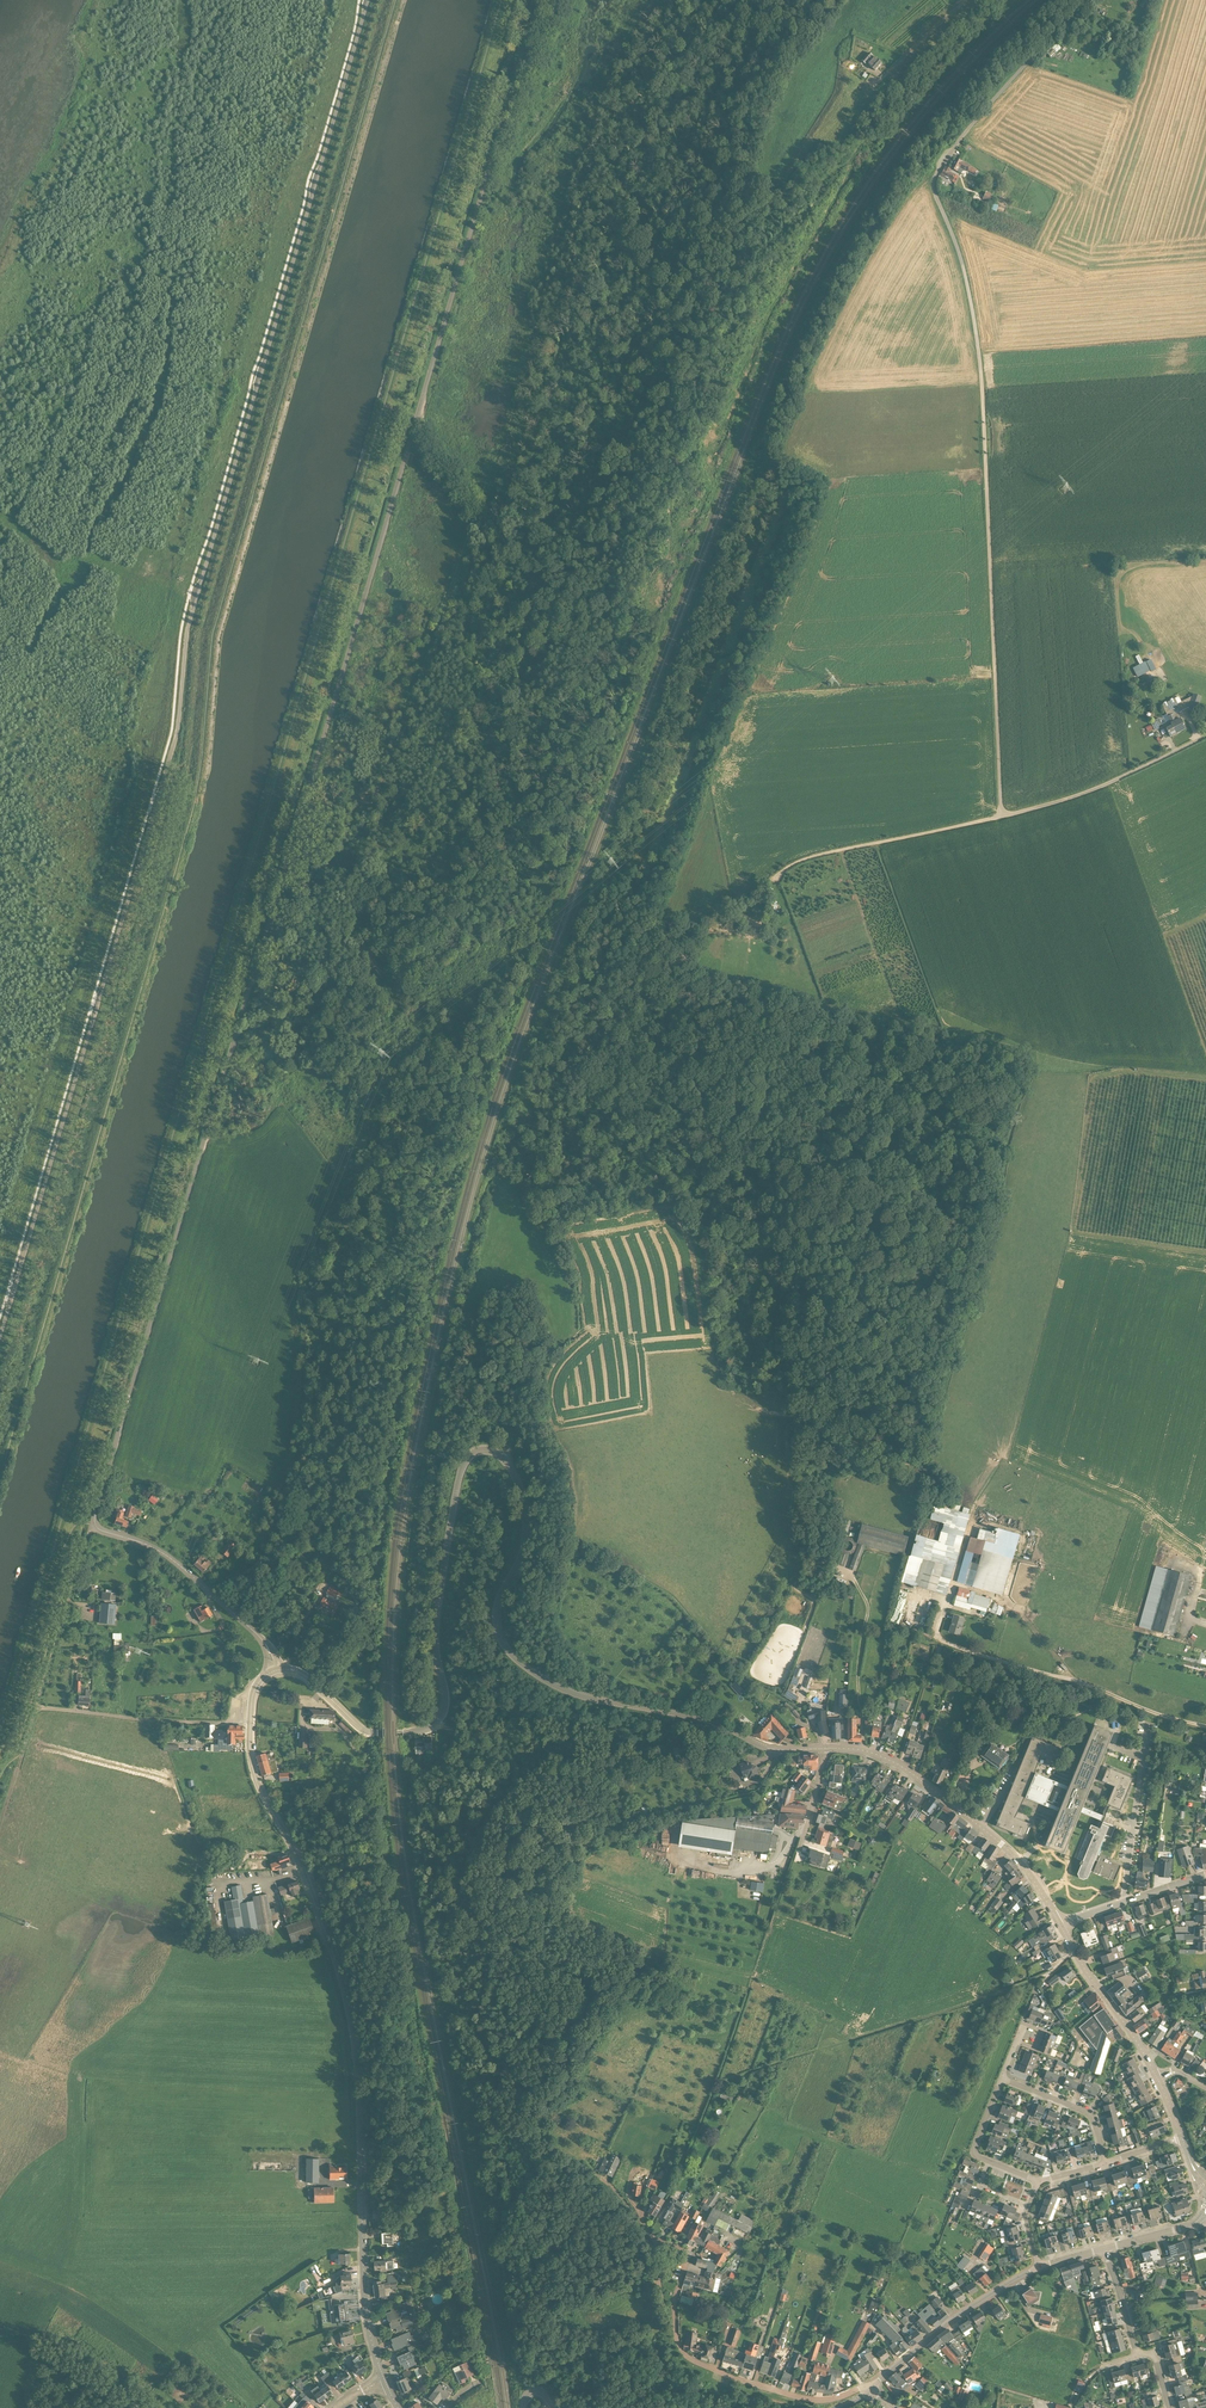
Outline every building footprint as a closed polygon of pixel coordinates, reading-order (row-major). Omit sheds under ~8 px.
[(869,53),(862,61),(865,64),(866,63),(875,71),(881,64),(869,53)] [(956,159),(951,169),(957,172),(959,167),(967,171),(968,170),(971,172),(974,168),(956,159)] [(958,177),(944,170),(941,175),(955,183),(958,177)] [(986,192),(982,200),(988,203),(992,196),(986,192)] [(1133,668),(1138,677),(1156,669),(1151,659),(1133,668)] [(1201,697),(1194,695),(1193,697),(1189,708),(1189,709),(1196,712),(1201,697)] [(1183,724),(1180,719),(1179,719),(1178,717),(1178,716),(1178,713),(1181,712),(1181,711),(1188,708),(1189,708),(1193,697),(1178,704),(1175,699),(1162,705),(1170,721),(1176,734),(1177,733),(1178,734),(1180,733),(1180,732),(1185,729),(1183,724)] [(1159,719),(1155,721),(1151,723),(1154,730),(1162,726),(1162,725),(1159,719)] [(1170,737),(1176,734),(1170,721),(1162,725),(1162,726),(1166,734),(1166,733),(1168,732),(1170,737)] [(140,1516),(142,1510),(134,1508),(134,1507),(128,1505),(125,1516),(131,1518),(132,1514),(140,1516)] [(127,1527),(128,1522),(124,1520),(124,1519),(123,1519),(125,1514),(116,1511),(113,1519),(116,1520),(115,1523),(127,1527)] [(904,1556),(909,1537),(862,1525),(857,1544),(859,1545),(849,1569),(855,1572),(865,1546),(904,1556)] [(209,1541),(214,1545),(218,1539),(213,1535),(209,1541)] [(986,1568),(993,1544),(977,1539),(973,1552),(966,1551),(957,1582),(991,1592),(994,1584),(995,1584),(996,1579),(992,1578),(994,1571),(986,1568)] [(228,1557),(237,1547),(230,1541),(221,1551),(228,1557)] [(844,1567),(848,1556),(840,1553),(836,1564),(844,1567)] [(203,1572),(211,1563),(202,1555),(194,1565),(203,1572)] [(955,1563),(932,1557),(931,1561),(921,1558),(913,1586),(944,1595),(949,1581),(950,1581),(955,1563)] [(1168,1570),(1163,1569),(1157,1567),(1140,1627),(1151,1630),(1163,1634),(1162,1637),(1169,1639),(1169,1635),(1174,1637),(1192,1576),(1168,1570)] [(336,1598),(340,1591),(331,1585),(327,1593),(336,1598)] [(969,1600),(969,1599),(971,1591),(959,1587),(957,1596),(969,1600)] [(966,1610),(969,1600),(957,1596),(954,1606),(966,1610)] [(333,1602),(324,1597),(320,1605),(335,1613),(337,1609),(340,1604),(334,1600),(333,1602)] [(994,1603),(992,1612),(1001,1614),(1003,1606),(994,1603)] [(114,1624),(116,1605),(100,1604),(99,1623),(114,1624)] [(203,1610),(201,1606),(195,1609),(201,1621),(212,1615),(208,1607),(203,1610)] [(960,1636),(965,1619),(953,1615),(948,1632),(960,1636)] [(122,1646),(122,1642),(117,1642),(116,1645),(114,1645),(114,1655),(121,1655),(122,1646)] [(796,1687),(803,1670),(796,1667),(793,1675),(794,1675),(788,1690),(784,1696),(795,1703),(799,1697),(791,1692),(791,1689),(795,1691),(796,1687)] [(89,1698),(90,1690),(86,1689),(85,1696),(82,1696),(82,1700),(79,1700),(78,1705),(89,1705),(89,1698)] [(847,1708),(848,1696),(839,1695),(838,1708),(847,1708)] [(906,1714),(910,1704),(899,1700),(897,1710),(906,1714)] [(799,1719),(802,1717),(795,1709),(792,1712),(799,1719)] [(335,1720),(335,1712),(310,1710),(310,1719),(312,1719),(312,1722),(317,1722),(317,1721),(319,1722),(319,1719),(322,1720),(322,1719),(324,1719),(324,1720),(326,1720),(326,1719),(328,1719),(328,1720),(335,1720)] [(825,1718),(825,1711),(825,1710),(818,1710),(818,1711),(816,1711),(807,1713),(809,1719),(816,1717),(821,1735),(829,1732),(825,1718)] [(871,1735),(872,1718),(866,1718),(866,1712),(863,1712),(863,1719),(865,1719),(865,1734),(871,1735)] [(772,1714),(761,1727),(768,1733),(772,1729),(775,1732),(782,1738),(783,1740),(790,1734),(772,1714)] [(860,1724),(860,1719),(856,1719),(856,1716),(849,1716),(849,1741),(861,1741),(861,1735),(857,1735),(857,1724),(860,1724)] [(887,1740),(897,1717),(894,1716),(890,1725),(888,1724),(885,1729),(881,1738),(887,1740)] [(894,1743),(897,1735),(902,1737),(905,1730),(900,1728),(902,1723),(905,1724),(906,1722),(904,1720),(897,1717),(887,1740),(894,1743)] [(830,1722),(830,1719),(829,1719),(830,1728),(832,1728),(832,1739),(840,1738),(839,1729),(843,1729),(842,1720),(842,1721),(830,1722)] [(349,1734),(352,1730),(342,1721),(339,1725),(349,1734)] [(881,1729),(882,1725),(880,1725),(873,1724),(873,1726),(872,1736),(879,1737),(879,1733),(881,1733),(881,1729)] [(224,1731),(214,1731),(214,1726),(206,1725),(206,1737),(222,1738),(228,1736),(229,1726),(228,1731),(224,1731)] [(914,1735),(917,1727),(912,1725),(909,1733),(914,1735)] [(1103,1822),(1109,1806),(1107,1805),(1102,1815),(1082,1807),(1112,1733),(1094,1725),(1079,1762),(1068,1787),(1034,1773),(1024,1798),(1058,1812),(1050,1832),(1045,1845),(1044,1846),(1063,1853),(1080,1812),(1100,1820),(1100,1821),(1103,1822)] [(243,1735),(243,1727),(229,1726),(228,1736),(222,1738),(206,1737),(206,1738),(214,1738),(214,1739),(218,1739),(219,1742),(218,1742),(217,1745),(216,1745),(216,1750),(233,1750),(233,1746),(235,1746),(235,1745),(236,1745),(236,1742),(237,1742),(237,1740),(239,1740),(239,1739),(245,1739),(245,1735),(243,1735)] [(799,1739),(807,1737),(805,1728),(797,1729),(799,1739)] [(758,1730),(754,1735),(757,1737),(761,1739),(767,1741),(768,1741),(769,1738),(765,1736),(758,1730)] [(929,1741),(932,1732),(926,1730),(923,1740),(929,1741)] [(308,1749),(309,1734),(300,1733),(299,1749),(308,1749)] [(1015,1818),(1024,1798),(1034,1773),(1040,1756),(1055,1763),(1057,1759),(1056,1759),(1060,1750),(1061,1750),(1061,1749),(1032,1737),(995,1826),(1024,1838),(1025,1837),(1029,1827),(1030,1824),(1015,1818)] [(416,1756),(424,1756),(424,1751),(428,1751),(428,1750),(432,1750),(432,1739),(416,1740),(416,1756)] [(913,1755),(917,1744),(918,1742),(910,1740),(906,1753),(913,1755)] [(1009,1756),(990,1742),(983,1752),(979,1749),(975,1756),(979,1759),(981,1756),(999,1769),(1009,1756)] [(920,1759),(924,1746),(917,1744),(913,1755),(913,1756),(920,1759)] [(266,1755),(266,1753),(257,1756),(259,1763),(267,1761),(268,1762),(275,1760),(276,1760),(274,1755),(271,1756),(270,1754),(266,1755)] [(794,1756),(789,1755),(787,1760),(793,1760),(793,1764),(798,1764),(798,1765),(803,1765),(803,1766),(804,1771),(810,1771),(811,1765),(811,1766),(812,1762),(809,1762),(809,1755),(808,1755),(808,1756),(804,1756),(794,1756)] [(818,1766),(818,1756),(813,1756),(813,1755),(809,1755),(809,1762),(812,1762),(811,1766),(811,1765),(810,1771),(816,1771),(817,1766),(818,1766)] [(273,1762),(272,1761),(276,1760),(275,1760),(268,1762),(267,1761),(259,1763),(263,1776),(272,1773),(270,1769),(272,1768),(273,1768),(271,1763),(273,1762)] [(940,1785),(950,1764),(942,1760),(939,1768),(934,1766),(931,1772),(936,1775),(933,1782),(940,1785)] [(751,1768),(750,1763),(745,1764),(744,1763),(740,1765),(740,1766),(739,1767),(738,1768),(737,1770),(737,1772),(738,1773),(740,1774),(741,1774),(743,1774),(744,1778),(748,1777),(749,1780),(759,1776),(757,1768),(755,1769),(751,1768)] [(842,1784),(844,1766),(835,1765),(833,1783),(830,1783),(829,1787),(836,1788),(837,1783),(842,1784)] [(865,1781),(867,1768),(861,1768),(861,1770),(853,1769),(851,1782),(856,1782),(856,1780),(865,1781)] [(1114,1787),(1107,1805),(1109,1806),(1119,1810),(1120,1810),(1133,1778),(1107,1768),(1107,1769),(1103,1778),(1101,1781),(1114,1787)] [(793,1779),(792,1781),(794,1782),(795,1781),(797,1782),(803,1775),(798,1772),(792,1779),(793,1779)] [(281,1782),(289,1781),(289,1773),(280,1774),(281,1782)] [(877,1788),(877,1787),(883,1777),(877,1773),(870,1784),(877,1788)] [(804,1776),(803,1775),(797,1782),(798,1783),(795,1787),(804,1793),(812,1782),(804,1776)] [(883,1791),(890,1779),(884,1775),(883,1777),(877,1787),(883,1791)] [(1165,1793),(1169,1793),(1169,1794),(1178,1795),(1178,1780),(1166,1779),(1165,1793)] [(890,1805),(895,1798),(900,1788),(894,1784),(888,1795),(884,1801),(890,1805)] [(901,1802),(908,1790),(901,1786),(900,1788),(895,1798),(901,1802)] [(792,1801),(795,1791),(787,1788),(785,1793),(781,1792),(780,1796),(778,1796),(776,1801),(782,1803),(791,1804),(792,1801)] [(844,1798),(829,1792),(828,1797),(826,1796),(823,1804),(834,1808),(839,1809),(842,1803),(844,1798)] [(918,1796),(913,1793),(907,1803),(908,1805),(912,1804),(913,1805),(905,1817),(911,1821),(917,1811),(914,1809),(922,1798),(918,1795),(918,1796)] [(945,1807),(940,1802),(939,1802),(932,1797),(927,1803),(922,1809),(923,1810),(922,1812),(928,1817),(932,1812),(934,1810),(939,1813),(942,1811),(945,1807)] [(805,1814),(806,1806),(791,1804),(782,1803),(780,1812),(805,1814)] [(953,1813),(953,1812),(945,1807),(942,1811),(950,1816),(946,1821),(949,1823),(946,1827),(945,1826),(934,1818),(929,1827),(940,1834),(943,1830),(945,1831),(947,1833),(959,1817),(953,1813)] [(833,1820),(835,1812),(824,1808),(822,1815),(815,1813),(812,1821),(819,1823),(818,1827),(824,1829),(828,1818),(833,1820)] [(804,1823),(805,1816),(780,1813),(778,1827),(798,1829),(799,1823),(804,1823)] [(1198,1813),(1196,1820),(1200,1821),(1200,1819),(1205,1820),(1205,1814),(1198,1813)] [(773,1847),(776,1845),(777,1838),(771,1837),(774,1824),(774,1814),(737,1817),(681,1824),(679,1840),(768,1853),(770,1846),(773,1847)] [(962,1832),(963,1830),(968,1823),(959,1817),(947,1833),(948,1833),(948,1834),(952,1836),(955,1831),(957,1832),(956,1832),(960,1834),(957,1838),(962,1841),(965,1837),(966,1838),(971,1829),(967,1835),(962,1832)] [(1115,1827),(1103,1822),(1100,1821),(1097,1828),(1091,1825),(1089,1829),(1092,1830),(1091,1832),(1088,1831),(1077,1859),(1081,1861),(1080,1864),(1082,1865),(1078,1874),(1080,1877),(1083,1879),(1086,1878),(1087,1877),(1104,1835),(1111,1837),(1115,1827)] [(972,1842),(978,1834),(971,1829),(966,1838),(972,1842)] [(829,1846),(831,1840),(828,1839),(830,1834),(818,1831),(816,1838),(818,1839),(817,1844),(826,1846),(826,1845),(829,1846)] [(975,1846),(975,1847),(972,1852),(976,1855),(979,1851),(982,1853),(990,1843),(984,1838),(978,1846),(977,1847),(975,1846)] [(859,1852),(861,1845),(850,1841),(847,1847),(859,1852)] [(972,1852),(975,1847),(970,1843),(965,1850),(970,1854),(972,1852)] [(990,1874),(997,1862),(994,1860),(1000,1850),(993,1845),(983,1862),(987,1864),(986,1866),(988,1867),(986,1871),(990,1874)] [(1194,1864),(1188,1846),(1177,1850),(1182,1863),(1185,1862),(1187,1866),(1194,1864)] [(843,1856),(844,1851),(832,1848),(831,1853),(835,1854),(843,1856)] [(1205,1849),(1194,1848),(1193,1856),(1197,1856),(1197,1862),(1201,1861),(1203,1869),(1205,1869),(1205,1850),(1205,1849)] [(828,1863),(830,1856),(811,1850),(808,1863),(820,1867),(820,1866),(825,1868),(826,1863),(828,1863)] [(276,1862),(279,1870),(280,1869),(287,1867),(285,1863),(289,1861),(286,1854),(277,1857),(278,1861),(276,1862)] [(1096,1856),(1094,1861),(1097,1862),(1094,1870),(1115,1879),(1121,1865),(1097,1856),(1096,1856)] [(1159,1857),(1158,1875),(1158,1876),(1168,1876),(1171,1872),(1172,1857),(1159,1857)] [(1153,1872),(1154,1860),(1143,1858),(1142,1871),(1153,1872)] [(1005,1873),(1010,1880),(1009,1881),(1005,1886),(1006,1888),(1014,1878),(1013,1876),(1018,1869),(1018,1868),(1010,1860),(1004,1866),(1008,1870),(1007,1871),(1005,1873)] [(1013,1876),(1014,1878),(1006,1888),(1008,1891),(1014,1887),(1012,1885),(1024,1877),(1018,1869),(1013,1876)] [(996,1886),(1002,1876),(992,1870),(986,1880),(990,1883),(996,1886)] [(1147,1888),(1148,1880),(1142,1879),(1143,1872),(1137,1871),(1135,1886),(1147,1888)] [(877,1883),(880,1875),(875,1873),(872,1881),(877,1883)] [(762,1892),(763,1885),(760,1885),(761,1884),(755,1883),(755,1881),(750,1880),(749,1889),(751,1889),(751,1890),(762,1892)] [(298,1894),(296,1889),(299,1888),(296,1881),(278,1888),(281,1896),(289,1892),(291,1897),(298,1894)] [(244,1903),(241,1885),(231,1887),(233,1897),(233,1900),(224,1902),(231,1944),(274,1936),(271,1915),(275,1914),(274,1908),(270,1909),(267,1894),(252,1897),(253,1901),(244,1903)] [(1013,1899),(1017,1903),(1021,1898),(1028,1892),(1022,1886),(1015,1892),(1018,1894),(1013,1899)] [(1199,1891),(1199,1894),(1199,1895),(1205,1895),(1205,1887),(1204,1887),(1204,1886),(1199,1886),(1195,1886),(1193,1887),(1193,1889),(1195,1891),(1199,1891)] [(1021,1898),(1017,1903),(1020,1908),(1026,1904),(1035,1899),(1031,1892),(1025,1896),(1021,1898)] [(1186,1914),(1184,1903),(1183,1902),(1180,1903),(1178,1894),(1169,1896),(1173,1909),(1179,1908),(1181,1916),(1186,1914)] [(1164,1900),(1163,1898),(1156,1900),(1157,1903),(1153,1904),(1152,1902),(1148,1904),(1152,1915),(1156,1914),(1156,1913),(1170,1908),(1168,1899),(1164,1900)] [(998,1911),(1003,1903),(997,1899),(991,1906),(998,1911)] [(207,1904),(210,1920),(217,1919),(213,1902),(207,1904)] [(1205,1910),(1205,1902),(1198,1902),(1198,1910),(1205,1910)] [(1142,1905),(1142,1904),(1138,1906),(1135,1907),(1137,1912),(1136,1912),(1137,1917),(1138,1917),(1139,1920),(1147,1917),(1143,1905),(1142,1905)] [(1038,1918),(1033,1909),(1024,1914),(1029,1921),(1026,1923),(1026,1924),(1029,1928),(1030,1929),(1032,1927),(1033,1928),(1037,1925),(1038,1927),(1042,1924),(1041,1923),(1043,1922),(1042,1921),(1046,1919),(1043,1915),(1038,1918)] [(1122,1916),(1121,1912),(1116,1914),(1114,1914),(1114,1915),(1113,1915),(1117,1927),(1125,1924),(1124,1919),(1125,1919),(1123,1915),(1122,1916)] [(1117,1927),(1113,1915),(1111,1916),(1111,1915),(1109,1916),(1104,1918),(1105,1921),(1104,1922),(1105,1925),(1106,1925),(1108,1930),(1117,1927)] [(1198,1915),(1198,1923),(1205,1923),(1205,1915),(1198,1915)] [(291,1943),(310,1936),(315,1935),(309,1918),(286,1926),(291,1943)] [(1142,1937),(1147,1935),(1143,1924),(1138,1926),(1142,1937)] [(1048,1938),(1056,1932),(1051,1925),(1036,1935),(1032,1938),(1035,1944),(1039,1941),(1040,1943),(1037,1945),(1042,1943),(1045,1940),(1048,1938)] [(1098,1942),(1097,1938),(1094,1929),(1081,1934),(1084,1943),(1088,1941),(1089,1945),(1098,1942)] [(1198,1929),(1198,1937),(1205,1937),(1205,1929),(1198,1929)] [(1039,1948),(1058,1936),(1056,1932),(1048,1938),(1045,1940),(1042,1943),(1037,1945),(1039,1948)] [(1106,1951),(1109,1949),(1112,1948),(1107,1934),(1101,1936),(1106,1951)] [(1169,1940),(1167,1934),(1159,1938),(1161,1943),(1169,1940)] [(1205,1951),(1205,1943),(1198,1943),(1198,1951),(1205,1951)] [(1055,1944),(1045,1950),(1049,1956),(1052,1963),(1057,1960),(1062,1958),(1062,1957),(1055,1944)] [(1115,1960),(1113,1954),(1118,1953),(1116,1947),(1112,1948),(1109,1949),(1110,1951),(1102,1954),(1102,1956),(1100,1957),(1101,1958),(1104,1964),(1115,1960)] [(1015,1961),(1017,1964),(1020,1962),(1021,1963),(1026,1959),(1024,1955),(1019,1958),(1018,1958),(1019,1959),(1015,1961)] [(1126,1976),(1124,1971),(1125,1970),(1124,1968),(1125,1968),(1123,1962),(1104,1969),(1107,1977),(1112,1975),(1114,1980),(1126,1976)] [(1074,1975),(1068,1967),(1067,1967),(1067,1968),(1061,1973),(1060,1972),(1048,1982),(1051,1986),(1063,1977),(1066,1982),(1070,1980),(1069,1979),(1074,1975)] [(1137,1978),(1147,1972),(1143,1967),(1133,1973),(1137,1978)] [(1204,1971),(1196,1972),(1196,1973),(1192,1974),(1193,1979),(1197,1978),(1197,1980),(1195,1981),(1196,1989),(1202,1988),(1202,1989),(1203,1988),(1203,1989),(1205,1989),(1205,1979),(1204,1971)] [(1123,2000),(1120,1996),(1128,1990),(1120,1981),(1107,1992),(1119,2007),(1120,2006),(1122,2009),(1122,2010),(1126,2016),(1141,2004),(1136,1998),(1130,2003),(1126,1998),(1123,2000)] [(1095,1992),(1094,1993),(1085,2001),(1093,2011),(1102,2003),(1103,2003),(1095,1992)] [(1151,2013),(1157,2009),(1163,2006),(1160,2002),(1148,2009),(1151,2013)] [(1034,2021),(1038,2012),(1032,2009),(1034,2005),(1030,2004),(1028,2011),(1031,2012),(1028,2019),(1034,2021)] [(1142,2017),(1144,2015),(1142,2012),(1144,2011),(1141,2006),(1135,2010),(1136,2011),(1130,2016),(1134,2022),(1142,2017)] [(1113,2031),(1118,2025),(1105,2007),(1094,2015),(1079,2027),(1096,2049),(1101,2032),(1104,2030),(1105,2031),(1108,2035),(1113,2030),(1113,2031)] [(1058,2017),(1063,2014),(1059,2008),(1054,2011),(1058,2017)] [(1040,2023),(1044,2014),(1045,2011),(1039,2009),(1038,2012),(1034,2021),(1040,2023)] [(1160,2014),(1157,2009),(1151,2013),(1155,2019),(1160,2015),(1163,2020),(1163,2019),(1166,2015),(1162,2013),(1160,2014)] [(1050,2025),(1054,2015),(1051,2014),(1050,2016),(1044,2014),(1040,2023),(1046,2025),(1047,2024),(1050,2025)] [(1178,2030),(1181,2025),(1179,2024),(1180,2022),(1179,2021),(1176,2019),(1172,2025),(1178,2030)] [(1137,2034),(1138,2033),(1147,2027),(1143,2020),(1133,2027),(1137,2034)] [(1125,2035),(1118,2025),(1113,2031),(1113,2030),(1108,2035),(1105,2031),(1102,2033),(1094,2057),(1093,2057),(1089,2071),(1099,2075),(1100,2073),(1101,2073),(1110,2043),(1116,2038),(1118,2040),(1125,2035)] [(1198,2030),(1190,2027),(1186,2025),(1181,2033),(1168,2054),(1174,2058),(1180,2050),(1176,2048),(1178,2045),(1185,2036),(1184,2035),(1187,2032),(1195,2036),(1198,2030)] [(1156,2047),(1166,2033),(1157,2027),(1148,2041),(1156,2047)] [(1202,2039),(1205,2033),(1198,2030),(1195,2036),(1202,2039)] [(1168,2054),(1181,2033),(1178,2032),(1172,2041),(1170,2044),(1167,2041),(1161,2050),(1168,2054)] [(1055,2043),(1057,2037),(1047,2033),(1045,2039),(1055,2043)] [(1053,2049),(1055,2043),(1045,2039),(1043,2045),(1053,2049)] [(1050,2055),(1053,2049),(1043,2045),(1040,2051),(1050,2055)] [(1117,2061),(1122,2048),(1116,2046),(1111,2059),(1117,2061)] [(1188,2066),(1195,2054),(1192,2052),(1187,2050),(1186,2052),(1181,2062),(1188,2066)] [(1036,2062),(1038,2055),(1026,2051),(1024,2058),(1036,2062)] [(1033,2069),(1036,2062),(1024,2058),(1021,2064),(1033,2069)] [(1142,2106),(1152,2100),(1138,2074),(1140,2072),(1133,2059),(1122,2064),(1129,2078),(1127,2079),(1142,2106)] [(1200,2062),(1195,2059),(1191,2065),(1196,2069),(1200,2062)] [(1030,2076),(1033,2069),(1021,2064),(1018,2071),(1030,2076)] [(1049,2083),(1053,2073),(1043,2069),(1042,2073),(1045,2074),(1043,2079),(1047,2080),(1046,2082),(1049,2083)] [(1061,2081),(1064,2073),(1054,2069),(1053,2073),(1049,2083),(1052,2084),(1053,2083),(1056,2084),(1058,2079),(1061,2081)] [(1080,2088),(1084,2078),(1086,2073),(1082,2072),(1078,2083),(1072,2080),(1068,2090),(1071,2092),(1072,2090),(1075,2091),(1077,2087),(1080,2088)] [(1068,2090),(1072,2080),(1074,2076),(1064,2073),(1061,2081),(1064,2082),(1063,2086),(1066,2088),(1065,2089),(1068,2090)] [(1087,2098),(1091,2088),(1086,2086),(1088,2079),(1084,2078),(1080,2088),(1084,2089),(1082,2094),(1085,2095),(1084,2097),(1087,2098)] [(1099,2096),(1101,2092),(1102,2089),(1099,2087),(1099,2085),(1093,2083),(1091,2088),(1087,2098),(1091,2099),(1091,2097),(1094,2099),(1096,2094),(1099,2096)] [(723,2091),(720,2096),(731,2102),(734,2097),(723,2091)] [(1015,2106),(1019,2097),(1008,2093),(1004,2102),(1015,2106)] [(1111,2104),(1110,2098),(1112,2096),(1109,2093),(1108,2094),(1103,2098),(1105,2101),(1106,2105),(1103,2106),(1105,2111),(1108,2110),(1109,2114),(1116,2112),(1113,2103),(1111,2104)] [(1036,2109),(1032,2107),(1029,2115),(1027,2120),(1031,2122),(1032,2119),(1037,2121),(1039,2122),(1040,2119),(1045,2108),(1042,2107),(1042,2106),(1038,2104),(1036,2109)] [(1029,2115),(1032,2107),(1027,2105),(1024,2113),(1029,2115)] [(1013,2123),(1015,2117),(1018,2111),(1007,2107),(1006,2111),(1001,2109),(998,2117),(1013,2123)] [(1156,2110),(1155,2107),(1146,2110),(1151,2120),(1159,2117),(1156,2109),(1156,2110)] [(1058,2112),(1054,2111),(1053,2112),(1049,2111),(1044,2122),(1052,2126),(1051,2129),(1055,2130),(1059,2121),(1056,2119),(1058,2112)] [(1108,2123),(1118,2120),(1116,2112),(1109,2114),(1110,2117),(1107,2118),(1108,2123)] [(1080,2121),(1070,2117),(1069,2119),(1065,2117),(1061,2126),(1066,2128),(1067,2125),(1073,2128),(1074,2132),(1067,2134),(1068,2137),(1081,2135),(1080,2131),(1078,2131),(1077,2129),(1080,2121)] [(1124,2127),(1122,2119),(1118,2120),(1108,2123),(1109,2128),(1112,2127),(1113,2130),(1120,2129),(1124,2127)] [(1159,2125),(1158,2121),(1146,2126),(1151,2137),(1156,2136),(1166,2132),(1162,2124),(1159,2125)] [(1011,2126),(1000,2122),(999,2125),(995,2124),(992,2133),(1001,2136),(1004,2129),(1009,2131),(1011,2126)] [(1112,2140),(1122,2137),(1120,2129),(1113,2130),(1114,2134),(1111,2135),(1112,2140)] [(1002,2150),(1005,2142),(990,2136),(988,2143),(988,2144),(987,2149),(992,2151),(993,2151),(996,2152),(997,2148),(1002,2150)] [(1127,2136),(1113,2140),(1114,2148),(1120,2147),(1121,2151),(1126,2149),(1125,2146),(1128,2145),(1127,2136)] [(1084,2158),(1087,2157),(1087,2156),(1090,2155),(1090,2154),(1093,2153),(1092,2149),(1090,2141),(1080,2144),(1081,2148),(1084,2158)] [(1075,2150),(1074,2146),(1070,2147),(1072,2155),(1076,2154),(1077,2158),(1080,2157),(1081,2159),(1084,2158),(1081,2148),(1075,2150)] [(1064,2164),(1067,2163),(1067,2161),(1070,2160),(1069,2156),(1072,2155),(1070,2147),(1060,2150),(1064,2164)] [(1018,2162),(1022,2152),(1016,2149),(1013,2158),(1016,2159),(1015,2160),(1018,2162)] [(1064,2164),(1060,2150),(1050,2152),(1052,2160),(1056,2159),(1057,2164),(1061,2163),(1061,2165),(1064,2164)] [(1025,2162),(1028,2154),(1022,2152),(1018,2162),(1021,2163),(1022,2161),(1025,2162)] [(1177,2161),(1175,2153),(1170,2155),(1169,2154),(1164,2155),(1164,2156),(1159,2158),(1161,2164),(1166,2162),(1167,2165),(1173,2164),(1172,2163),(1177,2161)] [(1030,2166),(1034,2157),(1028,2154),(1025,2162),(1028,2164),(1027,2165),(1030,2166)] [(612,2176),(620,2158),(613,2155),(610,2161),(605,2159),(599,2170),(612,2176)] [(1037,2167),(1040,2159),(1034,2157),(1030,2166),(1033,2168),(1034,2166),(1037,2167)] [(318,2183),(319,2159),(306,2159),(306,2182),(318,2183)] [(977,2174),(979,2169),(978,2169),(980,2165),(964,2159),(962,2164),(966,2166),(963,2172),(970,2174),(971,2171),(977,2174)] [(1047,2159),(1046,2161),(1040,2159),(1037,2167),(1040,2168),(1039,2170),(1043,2171),(1045,2166),(1049,2168),(1051,2163),(1050,2160),(1047,2159)] [(331,2166),(331,2164),(329,2164),(329,2180),(339,2179),(339,2177),(347,2177),(346,2168),(336,2168),(336,2165),(331,2166)] [(1152,2177),(1151,2174),(1150,2170),(1146,2171),(1144,2164),(1137,2167),(1141,2177),(1142,2180),(1146,2179),(1146,2178),(1147,2179),(1152,2177)] [(1176,2170),(1175,2166),(1164,2170),(1166,2177),(1171,2176),(1172,2180),(1183,2176),(1180,2169),(1176,2170)] [(1132,2184),(1137,2182),(1138,2181),(1137,2178),(1141,2177),(1137,2167),(1131,2169),(1133,2175),(1130,2177),(1132,2184)] [(970,2174),(963,2172),(960,2170),(958,2176),(966,2179),(965,2182),(964,2181),(962,2185),(970,2188),(972,2185),(974,2180),(975,2177),(970,2174)] [(1126,2178),(1124,2171),(1118,2173),(1121,2184),(1125,2183),(1126,2185),(1127,2185),(1128,2188),(1130,2188),(1133,2187),(1132,2184),(1130,2177),(1126,2178)] [(1112,2191),(1117,2189),(1118,2187),(1118,2185),(1121,2184),(1118,2173),(1111,2175),(1114,2182),(1110,2183),(1112,2191)] [(1106,2184),(1104,2178),(1098,2179),(1101,2190),(1105,2189),(1105,2191),(1107,2192),(1112,2191),(1110,2183),(1106,2184)] [(655,2190),(659,2181),(651,2179),(648,2187),(655,2190)] [(1092,2196),(1097,2195),(1097,2196),(1102,2194),(1101,2190),(1098,2179),(1091,2181),(1093,2188),(1090,2189),(1092,2196)] [(959,2193),(958,2196),(962,2198),(967,2200),(968,2196),(970,2192),(969,2192),(970,2188),(962,2185),(955,2182),(953,2187),(961,2190),(960,2193),(959,2193)] [(1179,2185),(1178,2182),(1169,2185),(1170,2188),(1173,2187),(1176,2196),(1188,2192),(1185,2183),(1179,2185)] [(1086,2190),(1084,2183),(1078,2185),(1081,2195),(1085,2194),(1085,2197),(1087,2198),(1087,2200),(1089,2201),(1093,2200),(1092,2196),(1090,2189),(1086,2190)] [(633,2184),(633,2195),(641,2195),(642,2184),(633,2184)] [(1072,2205),(1077,2204),(1076,2201),(1076,2200),(1077,2199),(1077,2196),(1081,2195),(1078,2185),(1071,2186),(1073,2193),(1070,2194),(1072,2205)] [(314,2202),(334,2202),(333,2188),(314,2189),(314,2202)] [(720,2193),(716,2190),(710,2199),(705,2197),(700,2205),(702,2206),(701,2207),(707,2212),(720,2193)] [(1059,2198),(1060,2197),(1058,2190),(1050,2192),(1049,2194),(1047,2193),(1045,2199),(1055,2203),(1057,2197),(1059,2198)] [(655,2216),(665,2200),(654,2193),(650,2200),(654,2202),(648,2212),(655,2216)] [(684,2205),(687,2199),(683,2197),(680,2202),(672,2197),(661,2216),(666,2219),(663,2223),(668,2226),(675,2214),(672,2212),(674,2207),(680,2211),(684,2205)] [(742,2213),(739,2220),(752,2227),(765,2199),(759,2197),(750,2216),(742,2213)] [(1176,2217),(1191,2212),(1186,2198),(1171,2203),(1176,2217)] [(1053,2208),(1055,2203),(1045,2199),(1043,2204),(1053,2208)] [(976,2213),(980,2203),(974,2200),(970,2211),(974,2213),(976,2213)] [(980,2203),(976,2213),(977,2214),(976,2216),(975,2217),(980,2219),(982,2216),(986,2205),(980,2203)] [(1006,2217),(1011,2206),(1004,2204),(1001,2211),(998,2210),(997,2213),(1006,2217)] [(1050,2214),(1053,2208),(1043,2204),(1040,2210),(1050,2214)] [(986,2205),(982,2216),(980,2219),(980,2220),(985,2222),(985,2220),(986,2218),(988,2218),(992,2207),(986,2205)] [(713,2206),(706,2221),(715,2225),(722,2212),(713,2206)] [(1017,2221),(1020,2214),(1015,2212),(1017,2209),(1011,2206),(1006,2217),(1017,2221)] [(994,2221),(997,2213),(998,2210),(992,2207),(988,2218),(989,2219),(988,2221),(987,2222),(992,2224),(993,2220),(994,2221)] [(1156,2218),(1162,2217),(1159,2207),(1153,2208),(1156,2218)] [(379,2220),(378,2219),(384,2218),(384,2214),(386,2214),(386,2208),(374,2209),(374,2219),(375,2219),(375,2220),(379,2220)] [(696,2220),(700,2212),(693,2208),(689,2216),(696,2220)] [(1150,2220),(1156,2218),(1153,2208),(1147,2210),(1150,2220)] [(679,2232),(689,2213),(682,2210),(672,2228),(679,2232)] [(1048,2220),(1050,2214),(1040,2210),(1038,2216),(1041,2217),(1039,2220),(1040,2221),(1044,2222),(1046,2223),(1048,2220)] [(1139,2223),(1145,2222),(1142,2211),(1136,2213),(1139,2223)] [(1133,2225),(1139,2223),(1136,2213),(1130,2214),(1133,2225)] [(1122,2228),(1128,2226),(1125,2216),(1119,2218),(1122,2228)] [(1116,2229),(1122,2228),(1119,2218),(1113,2219),(1116,2229)] [(698,2223),(695,2221),(685,2242),(691,2245),(693,2241),(695,2242),(703,2225),(698,2223)] [(1104,2233),(1110,2231),(1108,2221),(1102,2222),(1104,2233)] [(1099,2234),(1104,2233),(1102,2222),(1096,2224),(1099,2234)] [(1010,2228),(1009,2224),(1002,2226),(1003,2230),(1006,2229),(1008,2235),(1019,2233),(1017,2226),(1010,2228)] [(1087,2238),(1093,2236),(1090,2226),(1084,2227),(1087,2238)] [(1081,2239),(1087,2238),(1084,2227),(1078,2229),(1081,2239)] [(705,2247),(712,2232),(713,2231),(708,2228),(704,2236),(703,2236),(699,2244),(705,2247)] [(1070,2242),(1076,2241),(1073,2230),(1067,2232),(1070,2242)] [(1064,2244),(1070,2242),(1067,2232),(1061,2234),(1064,2244)] [(394,2246),(393,2233),(382,2233),(384,2233),(385,2237),(382,2237),(383,2244),(387,2244),(387,2247),(394,2246)] [(1019,2233),(1008,2235),(1003,2237),(1005,2243),(1004,2243),(1005,2247),(1007,2246),(1015,2244),(1014,2241),(1020,2239),(1019,2233)] [(711,2235),(705,2247),(718,2254),(714,2260),(698,2256),(696,2265),(708,2268),(707,2270),(714,2271),(716,2264),(721,2267),(723,2263),(724,2263),(727,2258),(726,2257),(730,2250),(719,2244),(720,2242),(720,2240),(711,2235)] [(1053,2247),(1059,2245),(1056,2235),(1050,2237),(1053,2247)] [(1047,2249),(1053,2247),(1050,2237),(1044,2238),(1047,2249)] [(1194,2249),(1205,2246),(1203,2237),(1202,2237),(1203,2238),(1192,2241),(1194,2249)] [(1186,2251),(1183,2242),(1175,2245),(1178,2257),(1179,2261),(1180,2261),(1180,2258),(1180,2257),(1184,2256),(1185,2259),(1190,2258),(1190,2256),(1188,2251),(1186,2251)] [(1015,2247),(1015,2244),(1007,2246),(1008,2250),(1012,2249),(1013,2255),(1024,2252),(1022,2246),(1015,2247)] [(1167,2265),(1179,2261),(1178,2257),(1175,2245),(1168,2246),(1171,2255),(1165,2257),(1167,2264),(1167,2265)] [(978,2255),(985,2259),(990,2252),(983,2248),(978,2255)] [(1160,2258),(1157,2249),(1149,2252),(1153,2264),(1158,2263),(1159,2267),(1165,2265),(1167,2264),(1165,2257),(1160,2258)] [(1015,2261),(1026,2259),(1024,2252),(1013,2255),(1015,2261)] [(1154,2269),(1153,2264),(1149,2252),(1142,2254),(1145,2262),(1140,2264),(1141,2271),(1149,2268),(1150,2270),(1154,2269)] [(338,2264),(349,2263),(349,2254),(338,2255),(338,2258),(336,2259),(336,2264),(338,2264)] [(962,2270),(970,2260),(966,2256),(958,2266),(962,2270)] [(1129,2261),(1128,2257),(1121,2259),(1124,2269),(1125,2273),(1128,2272),(1130,2278),(1135,2277),(1132,2267),(1132,2266),(1131,2261),(1129,2261)] [(387,2271),(386,2266),(391,2265),(391,2261),(375,2262),(375,2266),(375,2269),(376,2270),(381,2269),(381,2272),(387,2271)] [(1073,2277),(1081,2275),(1080,2270),(1084,2268),(1082,2262),(1070,2266),(1073,2277)] [(986,2284),(992,2279),(987,2272),(982,2266),(973,2273),(978,2279),(980,2278),(986,2284)] [(1079,2292),(1075,2282),(1075,2281),(1073,2277),(1070,2266),(1060,2269),(1063,2277),(1064,2281),(1064,2282),(1066,2286),(1068,2284),(1069,2286),(1071,2285),(1074,2291),(1079,2292)] [(1097,2280),(1096,2276),(1099,2275),(1097,2266),(1088,2269),(1088,2270),(1091,2281),(1093,2290),(1102,2287),(1099,2279),(1097,2280)] [(1084,2283),(1091,2281),(1088,2270),(1083,2272),(1085,2279),(1083,2279),(1084,2283)] [(713,2293),(717,2274),(714,2273),(706,2271),(704,2280),(698,2278),(697,2278),(696,2283),(695,2287),(713,2293)] [(350,2286),(349,2272),(340,2272),(335,2280),(335,2284),(322,2289),(325,2297),(343,2290),(341,2286),(350,2286)] [(698,2278),(698,2276),(687,2273),(682,2289),(687,2290),(688,2287),(688,2285),(693,2286),(694,2282),(696,2283),(697,2278),(698,2278)] [(397,2282),(396,2275),(387,2277),(387,2280),(373,2282),(374,2290),(390,2287),(389,2283),(395,2282),(396,2286),(400,2286),(399,2284),(400,2284),(400,2282),(397,2282)] [(1163,2278),(1156,2276),(1154,2283),(1161,2285),(1163,2278)] [(396,2286),(395,2282),(389,2283),(390,2287),(374,2290),(375,2297),(383,2297),(384,2305),(389,2304),(388,2296),(390,2296),(390,2290),(392,2290),(392,2289),(398,2289),(397,2287),(400,2287),(400,2286),(396,2286)] [(977,2290),(973,2282),(969,2284),(965,2286),(966,2287),(966,2286),(970,2294),(977,2290)] [(965,2298),(960,2290),(958,2286),(950,2290),(953,2294),(958,2302),(965,2298)] [(1028,2308),(1035,2303),(1037,2301),(1040,2292),(1033,2291),(1031,2288),(1022,2294),(1027,2302),(1025,2303),(1028,2308)] [(1106,2291),(1105,2288),(1093,2291),(1095,2298),(1110,2294),(1109,2290),(1106,2291)] [(697,2297),(698,2293),(686,2290),(685,2294),(687,2295),(687,2297),(694,2299),(695,2297),(697,2297)] [(332,2303),(332,2297),(319,2300),(312,2302),(313,2312),(320,2310),(322,2328),(338,2326),(338,2322),(342,2322),(342,2320),(349,2320),(347,2301),(332,2303)] [(879,2308),(881,2300),(873,2297),(870,2305),(879,2308)] [(944,2311),(941,2308),(938,2305),(942,2302),(937,2297),(932,2301),(933,2303),(932,2304),(938,2311),(938,2312),(940,2315),(938,2317),(942,2322),(949,2316),(944,2311)] [(1102,2307),(1112,2304),(1111,2298),(1100,2301),(1102,2307)] [(392,2329),(403,2325),(400,2317),(413,2313),(410,2302),(396,2307),(397,2311),(387,2314),(392,2329)] [(937,2317),(930,2310),(933,2308),(929,2303),(920,2310),(928,2320),(929,2320),(936,2327),(942,2322),(938,2317),(937,2317)] [(1104,2312),(1114,2310),(1112,2304),(1102,2307),(1104,2312)] [(1005,2314),(999,2306),(993,2310),(998,2319),(1000,2321),(1007,2317),(1005,2314)] [(752,2328),(757,2311),(751,2309),(746,2324),(752,2328)] [(818,2323),(822,2311),(817,2309),(813,2321),(818,2323)] [(907,2317),(911,2314),(906,2309),(903,2312),(907,2317)] [(1106,2318),(1116,2315),(1114,2310),(1104,2312),(1106,2318)] [(985,2317),(981,2311),(976,2315),(976,2314),(972,2316),(973,2317),(972,2317),(977,2325),(982,2321),(984,2325),(986,2319),(985,2317)] [(1107,2324),(1118,2322),(1116,2315),(1106,2318),(1107,2324)] [(903,2325),(908,2321),(905,2316),(900,2320),(903,2325)] [(1050,2326),(1052,2319),(1040,2316),(1038,2322),(1042,2323),(1042,2326),(1046,2327),(1046,2325),(1050,2326)] [(918,2320),(915,2317),(913,2319),(926,2334),(931,2330),(921,2318),(918,2320)] [(897,2333),(892,2327),(885,2321),(882,2318),(877,2323),(876,2324),(892,2340),(894,2338),(897,2341),(897,2340),(900,2343),(904,2340),(901,2337),(897,2333)] [(969,2331),(973,2329),(972,2327),(968,2320),(959,2326),(963,2332),(968,2329),(969,2331)] [(897,2333),(901,2330),(896,2323),(892,2327),(897,2333)] [(916,2343),(923,2338),(913,2325),(911,2327),(911,2328),(908,2330),(916,2343)] [(911,2346),(916,2343),(908,2330),(905,2326),(902,2328),(902,2331),(903,2332),(902,2333),(911,2346)] [(1118,2329),(1117,2326),(1103,2331),(1104,2333),(1106,2333),(1112,2354),(1127,2349),(1126,2345),(1125,2346),(1123,2339),(1124,2339),(1122,2332),(1121,2332),(1120,2328),(1118,2329)] [(1148,2331),(1143,2333),(1145,2340),(1154,2337),(1155,2340),(1159,2339),(1156,2330),(1157,2330),(1156,2326),(1148,2328),(1148,2331)] [(734,2328),(729,2343),(735,2345),(741,2330),(734,2328)] [(952,2335),(948,2329),(938,2336),(949,2349),(953,2346),(951,2344),(956,2339),(958,2341),(963,2337),(959,2331),(952,2335)] [(354,2343),(350,2330),(339,2333),(341,2340),(342,2339),(344,2346),(354,2343)] [(696,2345),(698,2333),(687,2331),(685,2343),(684,2348),(685,2350),(694,2352),(694,2351),(698,2352),(698,2353),(703,2354),(701,2360),(709,2363),(709,2362),(716,2364),(719,2354),(712,2352),(714,2347),(705,2345),(705,2346),(700,2345),(696,2345)] [(781,2338),(783,2332),(782,2331),(780,2337),(778,2342),(774,2341),(772,2346),(768,2357),(765,2356),(760,2371),(767,2374),(781,2338)] [(411,2336),(409,2332),(393,2339),(395,2343),(392,2344),(395,2350),(407,2345),(408,2347),(408,2348),(413,2346),(413,2345),(418,2343),(415,2337),(417,2336),(416,2334),(411,2336)] [(783,2351),(784,2349),(782,2348),(782,2346),(786,2335),(783,2334),(784,2332),(783,2332),(781,2338),(767,2374),(774,2377),(781,2360),(779,2359),(781,2355),(783,2351)] [(829,2355),(835,2336),(826,2334),(820,2352),(829,2355)] [(951,2351),(949,2349),(938,2336),(927,2345),(932,2351),(933,2351),(935,2353),(941,2348),(941,2349),(956,2366),(961,2362),(958,2359),(951,2351)] [(1165,2352),(1179,2349),(1176,2339),(1168,2341),(1169,2345),(1163,2346),(1165,2352)] [(746,2351),(747,2352),(748,2350),(756,2354),(760,2344),(760,2343),(752,2340),(749,2348),(747,2348),(746,2351)] [(815,2361),(820,2342),(813,2340),(808,2359),(815,2361)] [(903,2352),(909,2348),(904,2340),(900,2343),(898,2344),(903,2352)] [(756,2354),(748,2351),(747,2353),(745,2361),(743,2367),(756,2371),(759,2358),(760,2358),(765,2345),(760,2344),(756,2354)] [(898,2356),(903,2352),(898,2344),(897,2345),(892,2349),(898,2356)] [(405,2369),(420,2362),(413,2346),(408,2348),(410,2352),(398,2357),(402,2366),(403,2366),(405,2369)] [(742,2353),(735,2349),(734,2348),(728,2346),(722,2361),(743,2367),(745,2361),(747,2353),(743,2351),(742,2351),(742,2353)] [(882,2360),(889,2355),(884,2348),(877,2353),(882,2360)] [(1182,2358),(1181,2355),(1179,2349),(1165,2352),(1167,2359),(1172,2357),(1173,2361),(1182,2358)] [(877,2368),(867,2353),(866,2353),(860,2357),(861,2358),(856,2361),(857,2364),(854,2366),(860,2375),(866,2371),(865,2369),(868,2368),(871,2372),(877,2368)] [(357,2374),(365,2369),(359,2361),(362,2359),(359,2355),(353,2360),(355,2364),(352,2367),(357,2374)] [(794,2374),(801,2356),(795,2355),(794,2359),(793,2359),(790,2366),(791,2366),(789,2372),(794,2374)] [(805,2368),(808,2359),(801,2356),(798,2365),(805,2368)] [(918,2370),(922,2366),(923,2365),(914,2356),(908,2362),(914,2368),(913,2369),(913,2368),(903,2375),(904,2377),(907,2381),(910,2385),(916,2381),(919,2379),(921,2378),(921,2376),(918,2372),(916,2373),(915,2372),(916,2371),(918,2370)] [(1170,2372),(1180,2369),(1179,2363),(1182,2362),(1182,2358),(1173,2361),(1174,2364),(1169,2366),(1170,2372)] [(461,2383),(465,2381),(464,2378),(474,2374),(468,2361),(459,2365),(461,2370),(455,2372),(461,2383)] [(824,2392),(831,2368),(830,2368),(830,2365),(816,2361),(812,2373),(810,2380),(809,2380),(806,2391),(808,2392),(814,2394),(815,2391),(817,2392),(824,2392)] [(1145,2369),(1144,2364),(1137,2365),(1140,2375),(1141,2380),(1151,2377),(1149,2368),(1145,2369)] [(1131,2382),(1135,2381),(1134,2377),(1140,2375),(1137,2365),(1131,2367),(1132,2373),(1129,2374),(1131,2382)] [(420,2376),(429,2372),(427,2367),(418,2371),(420,2376)] [(841,2378),(843,2371),(838,2370),(831,2368),(824,2392),(833,2394),(834,2388),(836,2379),(837,2377),(841,2378)] [(1184,2368),(1180,2369),(1170,2372),(1172,2378),(1178,2377),(1179,2380),(1179,2382),(1181,2382),(1183,2381),(1183,2379),(1187,2378),(1186,2374),(1184,2368)] [(1126,2375),(1124,2369),(1118,2371),(1122,2385),(1131,2382),(1129,2374),(1126,2375)] [(411,2389),(414,2388),(409,2377),(411,2376),(408,2370),(402,2373),(405,2378),(398,2381),(402,2393),(411,2389)] [(344,2384),(351,2379),(345,2371),(338,2376),(344,2384)] [(788,2384),(792,2375),(784,2371),(780,2380),(788,2384)] [(898,2373),(895,2371),(888,2377),(898,2388),(901,2386),(903,2390),(910,2386),(900,2371),(898,2373)] [(1111,2388),(1115,2387),(1122,2385),(1118,2371),(1111,2373),(1113,2378),(1108,2380),(1111,2388)] [(805,2391),(810,2374),(803,2372),(800,2381),(793,2379),(791,2385),(799,2387),(799,2389),(805,2391)] [(329,2382),(332,2380),(327,2373),(324,2375),(329,2382)] [(325,2385),(329,2382),(324,2375),(320,2377),(325,2385)] [(338,2388),(344,2384),(338,2376),(332,2381),(338,2388)] [(928,2387),(931,2384),(923,2377),(920,2380),(926,2385),(928,2387)] [(920,2392),(922,2390),(926,2385),(920,2380),(919,2379),(916,2381),(917,2382),(914,2386),(920,2392)] [(1084,2381),(1079,2380),(1076,2390),(1081,2391),(1084,2381)] [(942,2391),(945,2388),(939,2381),(935,2384),(942,2391)] [(950,2392),(953,2389),(947,2382),(944,2385),(950,2392)] [(1187,2386),(1182,2387),(1181,2382),(1179,2382),(1176,2383),(1177,2386),(1175,2387),(1177,2394),(1184,2392),(1185,2396),(1192,2394),(1191,2388),(1190,2388),(1189,2385),(1187,2386)] [(446,2390),(439,2384),(429,2398),(437,2404),(442,2398),(444,2399),(446,2397),(447,2398),(451,2393),(449,2392),(449,2389),(446,2390)] [(325,2397),(332,2393),(327,2385),(320,2390),(325,2397)] [(319,2402),(325,2397),(320,2390),(318,2387),(311,2391),(319,2402)] [(959,2398),(965,2400),(968,2391),(962,2389),(959,2398)] [(1152,2397),(1150,2391),(1143,2393),(1144,2399),(1143,2399),(1144,2405),(1145,2404),(1147,2407),(1150,2407),(1158,2405),(1156,2396),(1152,2397)] [(305,2395),(298,2404),(302,2407),(312,2407),(313,2407),(308,2402),(310,2400),(305,2395)] [(381,2406),(376,2399),(369,2405),(372,2407),(377,2407),(381,2406)] [(1197,2407),(1205,2406),(1205,2401),(1200,2402),(1196,2403),(1195,2400),(1188,2402),(1187,2399),(1179,2401),(1180,2407),(1186,2407),(1189,2407),(1197,2405),(1197,2407)]
